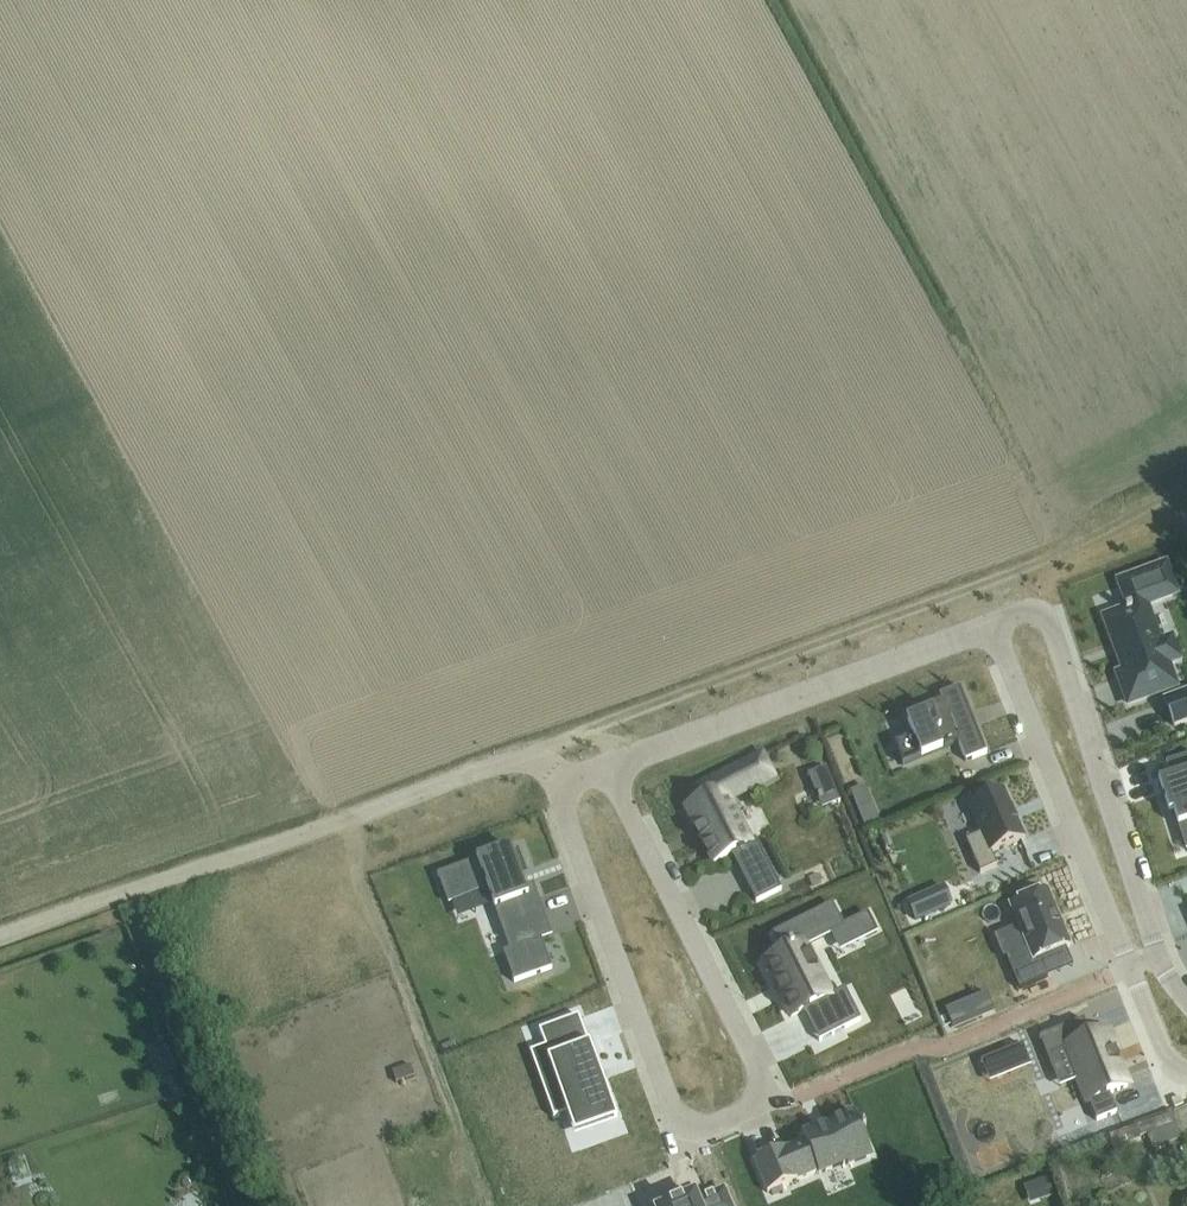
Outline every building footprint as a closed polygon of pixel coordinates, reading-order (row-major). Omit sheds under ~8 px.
[(1178,659),(1171,639),(1161,642),(1147,604),(1176,593),(1166,565),(1120,582),(1129,608),(1125,609),(1126,610),(1105,618),(1116,647),(1118,646),(1127,671),(1118,674),(1129,703),(1175,686),(1167,664),(1178,659)] [(960,687),(939,695),(941,700),(904,715),(906,720),(909,729),(913,737),(902,741),(894,744),(897,753),(903,765),(903,766),(917,760),(921,758),(921,759),(942,750),(958,744),(959,744),(966,762),(972,759),(987,753),(973,719),(960,687)] [(1180,694),(1164,700),(1169,713),(1174,726),(1186,722),(1186,691),(1180,694)] [(1159,782),(1167,803),(1172,801),(1186,837),(1186,753),(1165,762),(1171,777),(1159,782)] [(686,808),(686,809),(691,819),(697,830),(696,830),(694,832),(693,832),(694,834),(696,833),(698,832),(699,833),(701,837),(700,838),(697,839),(697,840),(698,841),(699,841),(702,839),(703,843),(705,845),(706,848),(704,849),(702,850),(703,852),(704,851),(707,850),(710,855),(706,857),(706,858),(707,859),(711,857),(713,861),(713,862),(714,863),(732,854),(735,860),(738,865),(750,858),(761,853),(761,852),(758,846),(755,840),(751,842),(750,842),(749,840),(743,843),(735,828),(741,825),(735,812),(729,802),(728,800),(729,800),(740,795),(760,784),(773,778),(768,768),(762,756),(743,766),(718,778),(702,786),(699,788),(699,789),(702,793),(704,798),(704,799),(702,800),(695,804),(686,808)] [(826,767),(807,775),(811,783),(816,781),(820,780),(829,776),(826,767)] [(966,841),(974,859),(980,874),(988,870),(997,866),(994,860),(991,854),(992,853),(1008,846),(1024,839),(1003,790),(986,797),(968,805),(976,823),(981,834),(980,834),(971,838),(966,841)] [(871,805),(858,810),(865,828),(878,823),(871,805)] [(452,870),(437,875),(438,878),(440,877),(444,886),(447,894),(447,893),(450,900),(464,895),(464,896),(487,887),(490,886),(497,906),(513,949),(509,950),(504,952),(505,952),(504,953),(513,978),(512,978),(514,983),(552,969),(546,953),(542,940),(541,940),(522,947),(517,932),(515,928),(529,923),(544,917),(545,917),(542,909),(538,899),(538,898),(533,885),(525,888),(521,889),(518,890),(517,888),(514,880),(513,875),(518,873),(518,872),(514,861),(509,850),(509,849),(504,851),(499,853),(492,855),(486,857),(483,858),(480,859),(477,861),(474,862),(471,863),(452,870)] [(774,875),(761,853),(750,858),(738,865),(750,889),(751,889),(760,884),(772,879),(773,878),(772,876),(774,875)] [(751,889),(750,889),(751,890),(753,894),(756,900),(755,901),(756,903),(766,898),(780,891),(781,890),(777,882),(774,875),(772,876),(773,878),(772,879),(760,884),(751,889)] [(945,885),(908,901),(916,920),(953,904),(945,885)] [(1005,958),(1012,975),(1019,991),(1048,978),(1048,977),(1041,960),(1040,959),(1056,952),(1066,948),(1070,946),(1060,922),(1048,894),(1047,890),(1030,897),(1009,906),(1013,916),(1018,926),(1027,948),(1027,949),(1013,954),(1005,958)] [(786,953),(765,964),(792,1017),(831,997),(805,945),(841,927),(831,907),(777,934),(786,953)] [(848,994),(831,1003),(834,1009),(844,1029),(861,1021),(853,1005),(848,994)] [(987,994),(945,1011),(952,1027),(994,1010),(987,994)] [(537,1053),(536,1054),(536,1056),(538,1062),(549,1090),(554,1088),(560,1086),(561,1086),(568,1104),(571,1112),(576,1128),(577,1130),(587,1127),(595,1124),(604,1121),(609,1119),(614,1117),(613,1113),(611,1107),(612,1106),(607,1094),(602,1080),(601,1081),(600,1081),(599,1076),(596,1068),(592,1059),(593,1058),(591,1052),(588,1045),(584,1047),(580,1048),(578,1045),(570,1022),(571,1022),(577,1019),(579,1019),(578,1016),(572,1018),(539,1030),(542,1038),(545,1047),(547,1052),(545,1052),(538,1055),(537,1053)] [(1084,1020),(1039,1038),(1048,1059),(1067,1051),(1088,1103),(1093,1101),(1099,1117),(1096,1119),(1097,1122),(1117,1113),(1109,1095),(1128,1087),(1105,1031),(1091,1037),(1084,1020)] [(1027,1057),(1026,1055),(1025,1055),(1022,1048),(1023,1047),(1023,1045),(1001,1054),(1006,1065),(1027,1057)] [(167,1049),(156,1054),(165,1077),(176,1072),(167,1049)] [(784,1148),(753,1161),(767,1193),(818,1172),(818,1174),(847,1162),(848,1166),(872,1155),(854,1113),(802,1135),(805,1142),(785,1150),(784,1148)] [(1129,1145),(1114,1150),(1118,1161),(1133,1156),(1129,1145)] [(687,1185),(702,1183),(698,1156),(683,1159),(687,1185)] [(724,1191),(697,1202),(695,1196),(670,1205),(730,1205),(724,1191)]
